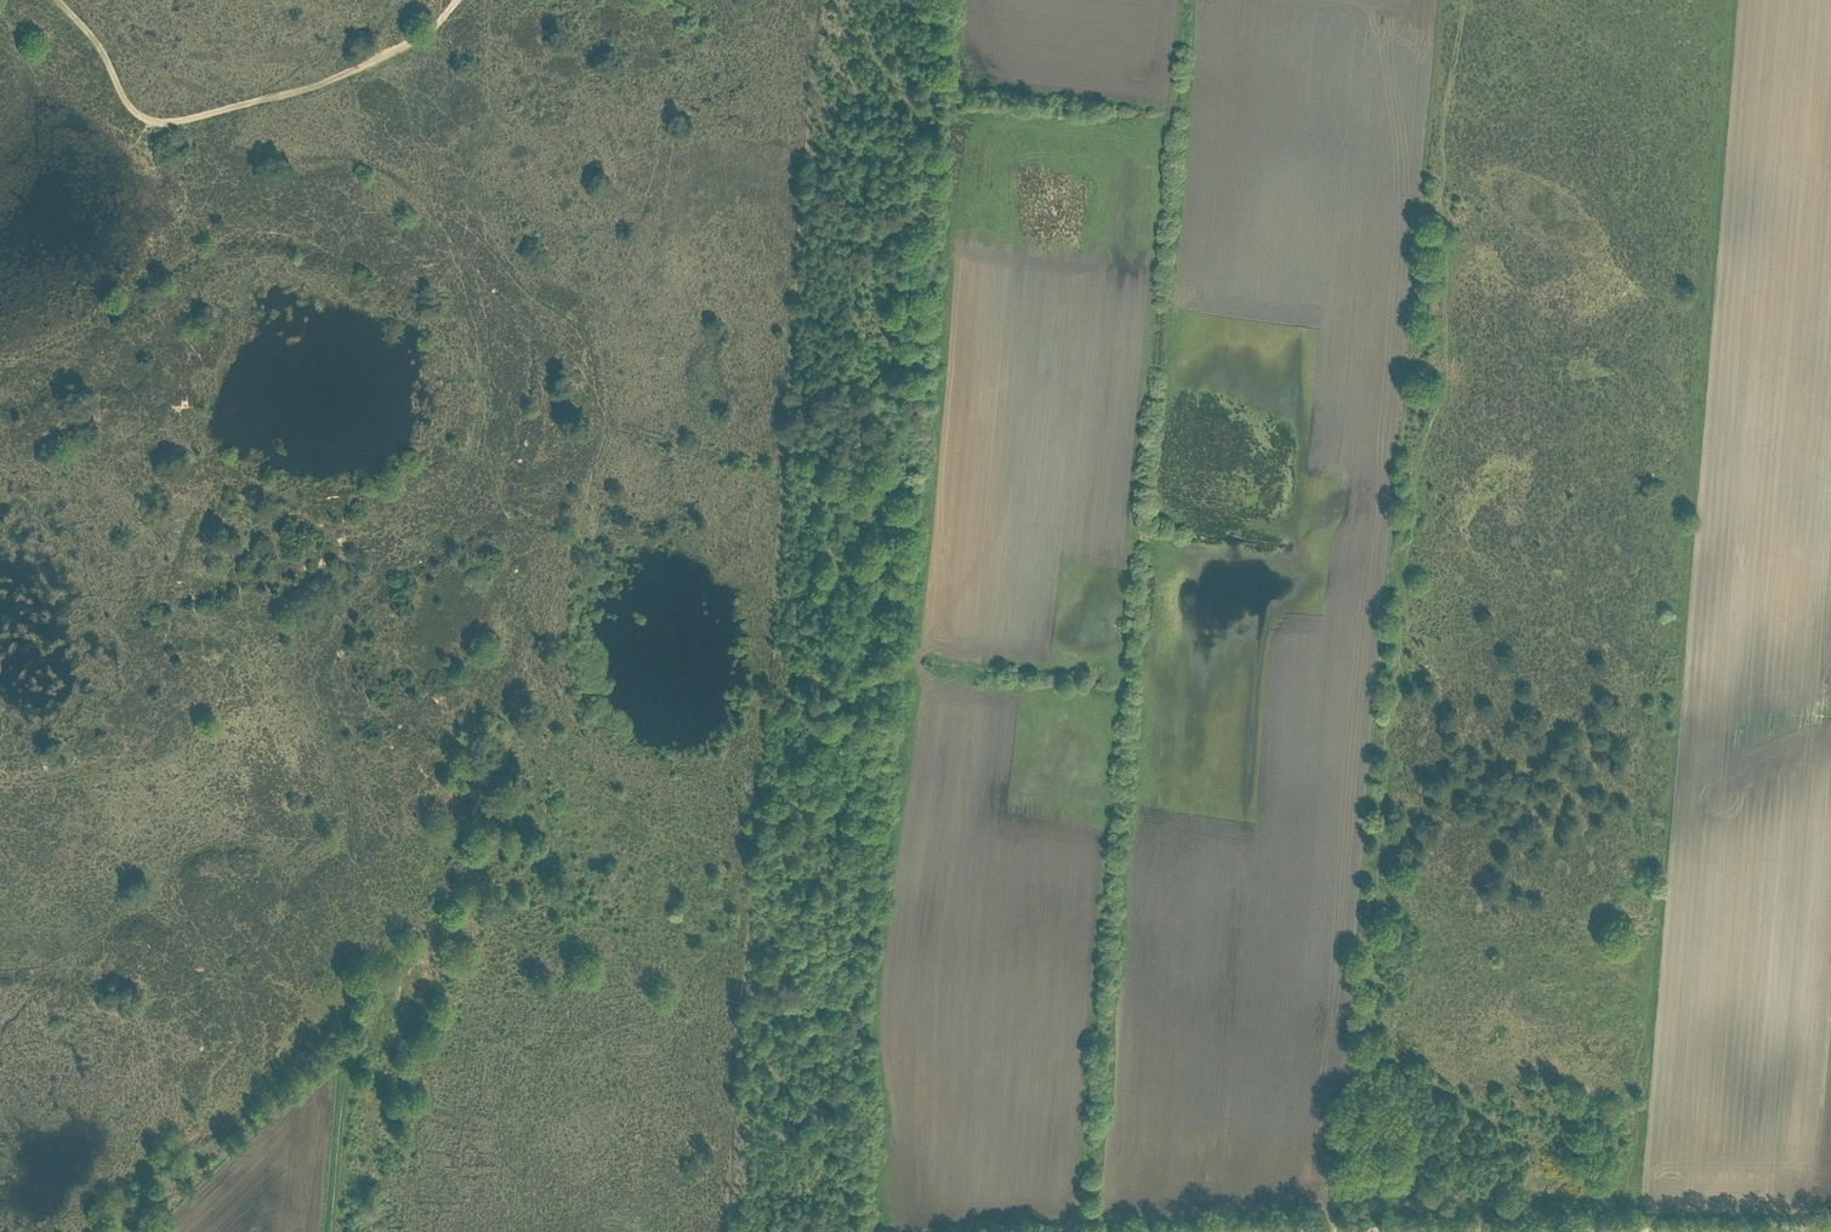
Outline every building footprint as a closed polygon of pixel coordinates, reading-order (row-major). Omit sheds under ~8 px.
[(153,407),(158,414),(170,406),(166,399),(153,407)]
